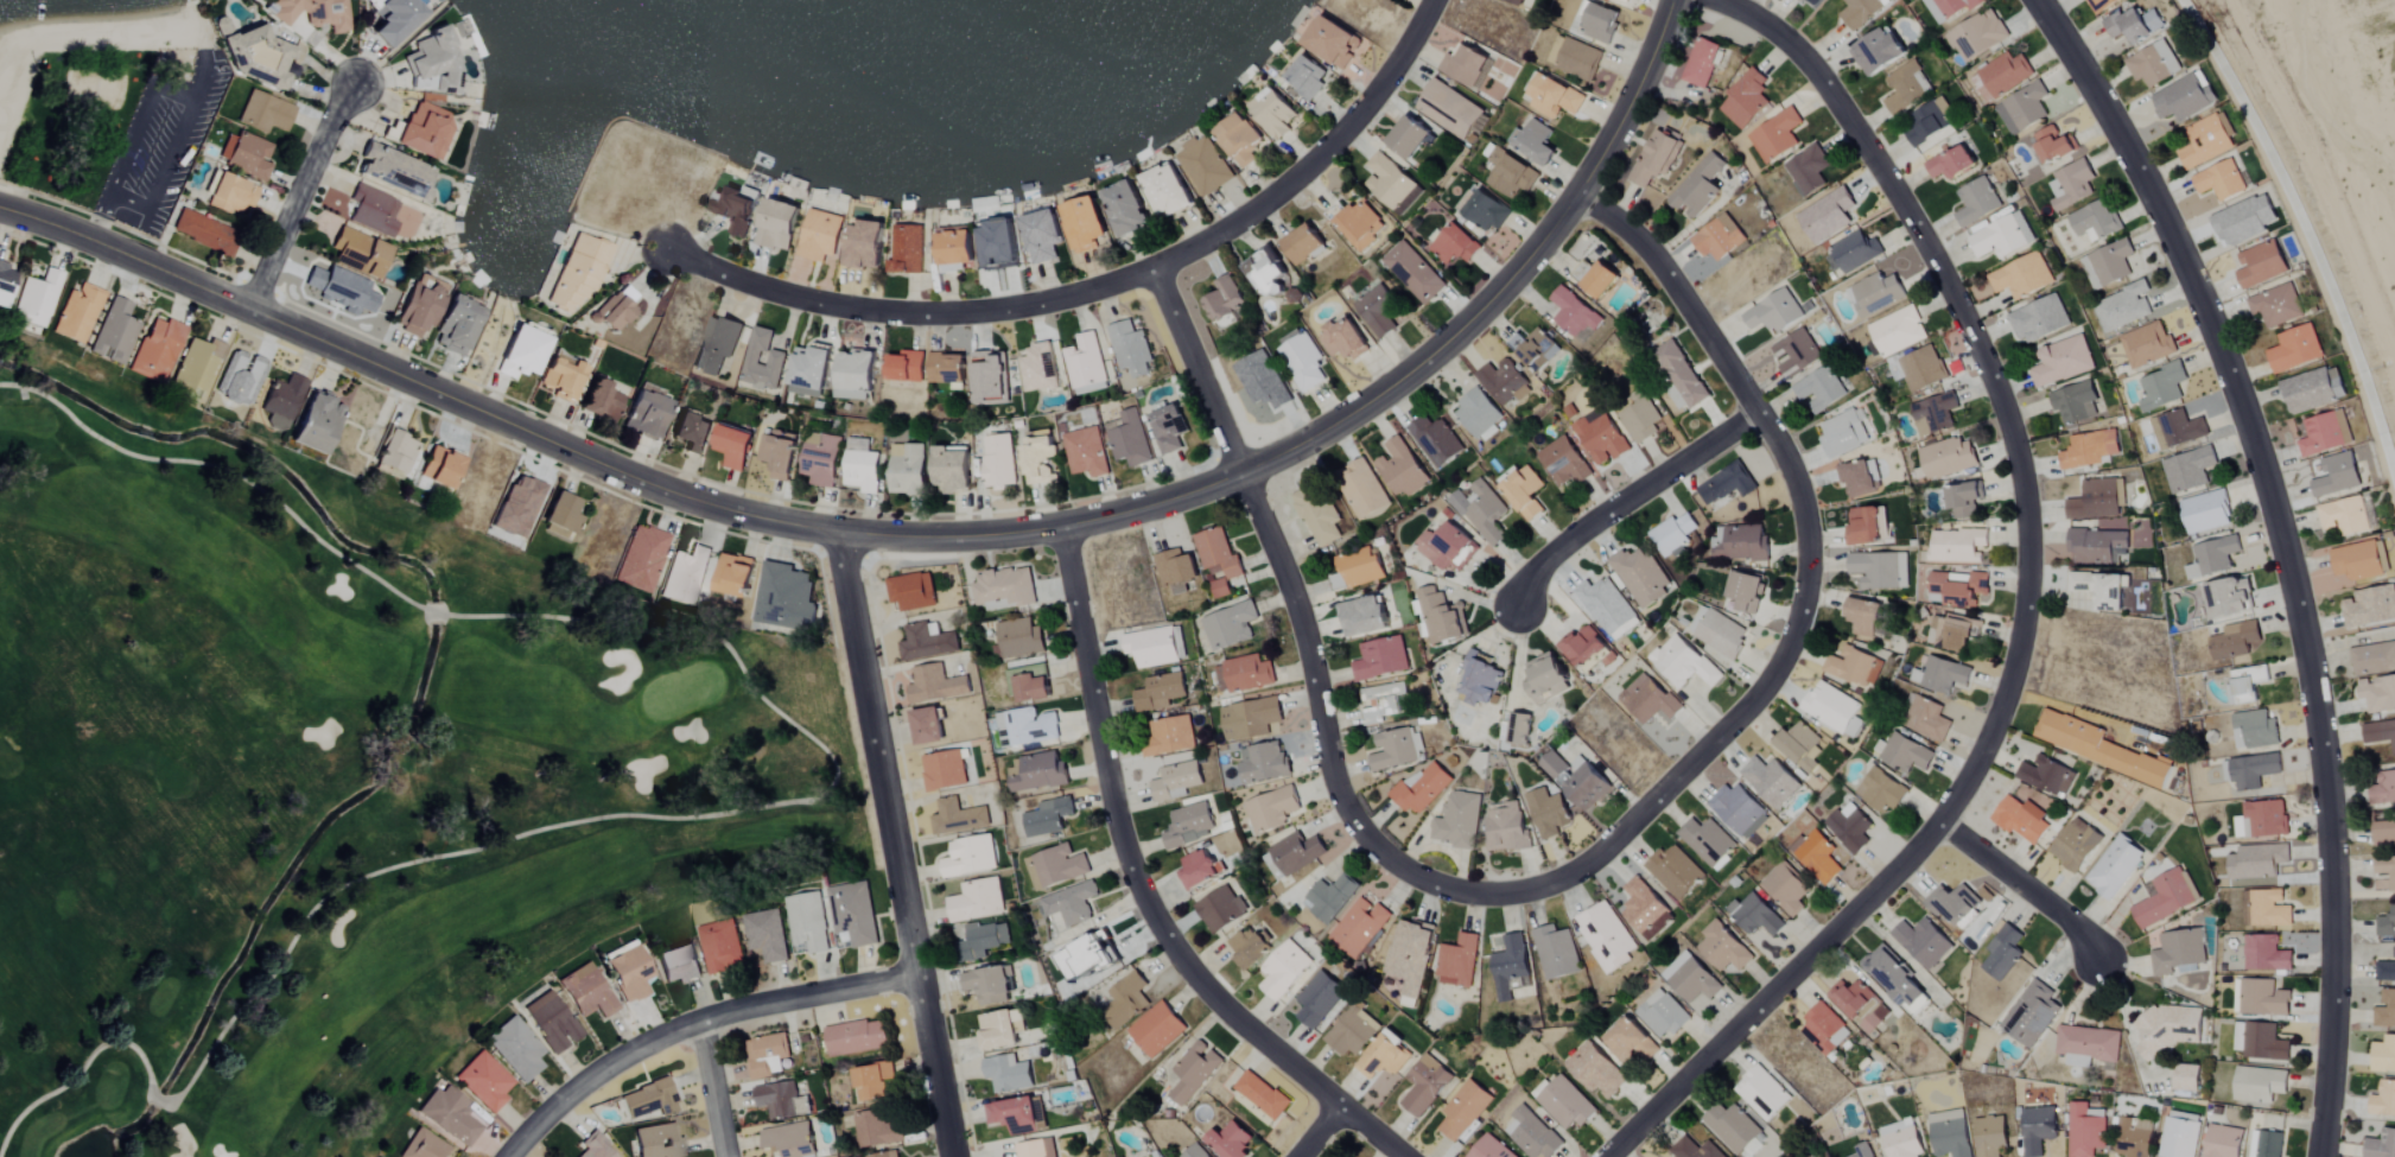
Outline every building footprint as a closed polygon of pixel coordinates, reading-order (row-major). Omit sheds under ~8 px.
[(370,33),(386,50),(425,15),(411,0),(386,0),(371,13),(381,23),(370,33)] [(1847,6),(1838,15),(1855,33),(1891,1),(1889,0),(1842,0),(1847,6)] [(1944,23),(1981,0),(1930,0),(1944,23)] [(2096,16),(2121,0),(2085,0),(2096,16)] [(1622,13),(1594,3),(1583,35),(1610,45),(1622,13)] [(1962,66),(2010,37),(1991,7),(1944,36),(1962,66)] [(2133,47),(2165,26),(2153,8),(2141,17),(2135,8),(2121,17),(2117,11),(2101,22),(2113,40),(2124,33),(2133,47)] [(1303,47),(1342,67),(1358,35),(1319,15),(1303,47)] [(294,49),(267,38),(262,25),(232,36),(225,16),(215,20),(213,24),(224,51),(238,56),(234,66),(238,68),(241,77),(280,93),(284,83),(292,80),(297,67),(288,64),(294,49)] [(1889,27),(1850,50),(1868,80),(1907,56),(1889,27)] [(1591,81),(1602,51),(1559,35),(1548,65),(1591,81)] [(1722,47),(1697,38),(1681,81),(1706,90),(1722,47)] [(2180,73),(2166,40),(2123,59),(2134,83),(2143,79),(2147,88),(2180,73)] [(1491,59),(1465,46),(1458,59),(1447,53),(1438,70),(1476,90),(1491,59)] [(1985,104),(2031,76),(2014,48),(1968,76),(1985,104)] [(1327,72),(1305,55),(1285,80),(1312,101),(1324,85),(1320,82),(1327,72)] [(1893,116),(1933,92),(1915,60),(1885,78),(1895,94),(1883,101),(1893,116)] [(1740,131),(1770,104),(1759,93),(1769,83),(1756,69),(1716,105),(1740,131)] [(2151,95),(2162,120),(2175,114),(2178,120),(2213,105),(2199,73),(2151,95)] [(1531,108),(1557,121),(1563,109),(1577,116),(1587,97),(1542,74),(1531,96),(1536,98),(1531,108)] [(1485,111),(1436,79),(1416,109),(1464,142),(1485,111)] [(2047,96),(2041,82),(1994,104),(2009,137),(2048,119),(2039,100),(2047,96)] [(1247,107),(1278,142),(1291,130),(1287,126),(1299,116),(1271,85),(1247,107)] [(235,123),(264,135),(268,126),(284,133),(295,108),(249,90),(235,123)] [(1914,149),(1948,130),(1942,117),(1951,112),(1943,97),(1908,116),(1914,127),(1905,132),(1914,149)] [(448,114),(413,100),(395,146),(430,160),(448,114)] [(1790,132),(1803,123),(1792,106),(1747,137),(1766,166),(1798,145),(1790,132)] [(1257,159),(1250,151),(1263,140),(1241,112),(1214,134),(1243,170),(1257,159)] [(2233,150),(2218,114),(2182,129),(2190,147),(2176,152),(2184,170),(2233,150)] [(1387,142),(1410,161),(1432,135),(1409,115),(1387,142)] [(1549,168),(1558,151),(1546,145),(1554,131),(1532,119),(1516,150),(1549,168)] [(2077,151),(2070,136),(2060,140),(2053,126),(2032,136),(2047,166),(2077,151)] [(1648,189),(1653,174),(1665,178),(1679,139),(1652,129),(1633,183),(1648,189)] [(271,145),(238,133),(235,138),(226,135),(216,163),(264,181),(270,165),(264,163),(271,145)] [(1233,180),(1208,134),(1183,148),(1185,152),(1178,155),(1201,198),(1233,180)] [(1499,167),(1488,184),(1513,200),(1520,189),(1527,193),(1540,174),(1491,143),(1482,156),(1499,167)] [(433,169),(366,144),(354,176),(421,201),(433,169)] [(1819,173),(1831,165),(1817,144),(1783,165),(1804,198),(1826,184),(1819,173)] [(1925,164),(1933,180),(1945,174),(1949,181),(1978,168),(1967,145),(1925,164)] [(1710,182),(1726,165),(1711,151),(1667,199),(1692,222),(1720,191),(1710,182)] [(1363,185),(1399,218),(1422,192),(1379,152),(1365,167),(1373,174),(1363,185)] [(2219,203),(2246,191),(2232,159),(2191,177),(2199,195),(2213,189),(2219,203)] [(2087,182),(2095,179),(2087,160),(2045,178),(2054,199),(2050,201),(2054,212),(2092,196),(2087,182)] [(1142,176),(1160,219),(1192,206),(1174,162),(1142,176)] [(251,209),(257,187),(216,175),(206,207),(239,217),(242,207),(251,209)] [(1963,230),(2003,207),(1985,176),(1957,192),(1967,208),(1954,215),(1963,230)] [(1121,239),(1151,227),(1133,181),(1103,193),(1121,239)] [(348,222),(391,240),(398,223),(391,220),(399,202),(356,183),(349,201),(356,204),(348,222)] [(747,239),(756,201),(741,197),(743,190),(729,186),(725,201),(715,199),(711,214),(732,219),(728,234),(747,239)] [(1813,244),(1852,225),(1846,212),(1856,207),(1846,187),(1797,212),(1813,244)] [(1512,212),(1481,189),(1464,212),(1495,235),(1512,212)] [(2233,246),(2268,233),(2265,226),(2277,221),(2268,195),(2211,216),(2220,242),(2230,239),(2233,246)] [(1062,206),(1075,250),(1109,241),(1096,196),(1062,206)] [(801,207),(766,199),(757,245),(791,252),(801,207)] [(1382,222),(1362,200),(1334,225),(1361,254),(1370,245),(1364,239),(1382,222)] [(2066,215),(2076,237),(2085,233),(2089,243),(2123,229),(2115,211),(2107,214),(2101,200),(2066,215)] [(170,234),(229,256),(239,232),(179,210),(170,234)] [(843,217),(808,210),(799,258),(824,262),(825,256),(836,258),(843,217)] [(1022,218),(1032,266),(1058,260),(1054,244),(1063,243),(1056,210),(1022,218)] [(2035,242),(2019,211),(1968,238),(1978,259),(1995,251),(2000,260),(2035,242)] [(1704,257),(1710,252),(1718,262),(1747,240),(1725,213),(1690,240),(1704,257)] [(885,222),(851,221),(849,268),(882,270),(885,222)] [(1014,222),(980,225),(985,268),(1019,265),(1014,222)] [(1326,246),(1308,222),(1279,244),(1296,267),(1326,246)] [(1458,255),(1467,264),(1482,249),(1456,223),(1429,249),(1446,266),(1458,255)] [(921,274),(923,226),(893,226),(892,273),(921,274)] [(390,248),(339,227),(330,249),(337,252),(333,262),(376,280),(390,248)] [(939,274),(962,273),(961,265),(973,264),(972,229),(938,230),(939,274)] [(1841,267),(1846,276),(1883,252),(1875,239),(1868,243),(1860,231),(1823,254),(1834,271),(1841,267)] [(546,305),(569,313),(572,306),(579,309),(585,290),(594,294),(610,246),(571,232),(546,305)] [(2124,259),(2134,254),(2127,237),(2085,255),(2100,289),(2131,275),(2124,259)] [(2236,272),(2243,290),(2287,273),(2275,240),(2238,254),(2244,269),(2236,272)] [(1447,285),(1404,241),(1382,261),(1425,306),(1447,285)] [(1279,281),(1288,274),(1268,248),(1245,266),(1271,300),(1285,290),(1279,281)] [(2054,284),(2039,251),(1987,276),(1996,295),(2008,289),(2015,303),(2054,284)] [(1581,285),(1599,301),(1620,278),(1602,262),(1581,285)] [(0,264),(0,309),(4,310),(16,269),(0,264)] [(370,282),(329,267),(326,273),(310,267),(303,286),(319,292),(316,299),(357,315),(358,310),(371,315),(378,296),(366,291),(370,282)] [(12,314),(47,323),(60,273),(44,268),(40,283),(22,278),(12,314)] [(398,318),(404,320),(399,332),(419,339),(426,320),(432,323),(442,297),(441,296),(445,285),(415,273),(398,318)] [(1213,284),(1218,294),(1202,301),(1214,325),(1234,315),(1233,312),(1246,305),(1231,275),(1213,284)] [(2104,335),(2152,314),(2144,295),(2151,293),(2146,281),(2091,304),(2104,335)] [(51,333),(82,345),(103,292),(80,283),(76,293),(67,290),(51,333)] [(2265,330),(2304,317),(2293,283),(2246,298),(2252,317),(2260,314),(2265,330)] [(1397,328),(1387,314),(1398,305),(1381,284),(1354,306),(1381,341),(1397,328)] [(1561,309),(1552,320),(1583,345),(1604,321),(1561,285),(1549,300),(1561,309)] [(1751,331),(1766,322),(1774,336),(1804,318),(1787,288),(1741,315),(1751,331)] [(2071,325),(2056,294),(2007,317),(2018,341),(2025,337),(2029,345),(2071,325)] [(138,323),(126,319),(131,304),(109,296),(89,354),(123,366),(138,323)] [(465,357),(480,307),(447,297),(432,347),(465,357)] [(1928,339),(1913,305),(1868,325),(1883,359),(1928,339)] [(183,328),(149,316),(129,374),(164,385),(183,328)] [(743,327),(711,316),(692,369),(717,378),(724,358),(731,360),(743,327)] [(1152,364),(1144,331),(1134,334),(1130,321),(1107,327),(1119,371),(1128,369),(1131,380),(1149,375),(1146,365),(1152,364)] [(2177,353),(2170,334),(2166,336),(2160,321),(2118,336),(2131,371),(2177,353)] [(2276,336),(2280,346),(2266,351),(2273,375),(2323,358),(2311,324),(2276,336)] [(534,377),(548,338),(513,325),(495,374),(515,381),(519,372),(534,377)] [(773,331),(753,327),(741,383),(777,391),(785,353),(770,350),(766,366),(758,365),(761,352),(768,354),(773,331)] [(1560,350),(1539,328),(1515,351),(1536,373),(1560,350)] [(1786,381),(1823,360),(1805,328),(1771,348),(1779,363),(1777,364),(1786,381)] [(1063,349),(1073,397),(1107,390),(1095,332),(1075,336),(1077,346),(1063,349)] [(1325,361),(1307,332),(1277,351),(1304,394),(1326,380),(1317,366),(1325,361)] [(2037,389),(2095,369),(2083,335),(2038,350),(2044,367),(2031,372),(2037,389)] [(222,345),(209,339),(207,346),(188,338),(168,388),(182,393),(179,399),(198,406),(222,345)] [(1710,394),(1671,339),(1649,355),(1688,410),(1710,394)] [(1027,394),(1059,388),(1050,343),(1018,349),(1027,394)] [(1909,393),(1947,381),(1936,347),(1898,358),(1909,393)] [(822,400),(832,352),(812,348),(811,351),(796,348),(787,393),(822,400)] [(249,408),(268,362),(249,355),(249,356),(232,349),(213,394),(249,408)] [(922,383),(924,352),(901,351),(901,356),(887,355),(886,381),(922,383)] [(538,385),(552,391),(550,397),(569,405),(585,367),(568,360),(568,359),(552,352),(538,385)] [(839,352),(837,400),(873,401),(875,353),(839,352)] [(975,406),(1007,405),(1006,353),(974,354),(975,406)] [(1253,400),(1268,391),(1250,358),(1235,367),(1253,400)] [(1489,364),(1474,377),(1503,408),(1515,397),(1520,402),(1534,389),(1505,359),(1494,369),(1489,364)] [(2138,377),(2145,399),(2138,401),(2142,413),(2182,401),(2177,384),(2187,381),(2181,364),(2138,377)] [(1809,397),(1819,413),(1847,395),(1828,365),(1792,388),(1801,402),(1809,397)] [(2280,380),(2289,415),(2346,400),(2337,366),(2280,380)] [(273,380),(260,411),(270,415),(265,426),(284,434),(307,381),(289,374),(284,385),(273,380)] [(623,397),(606,390),(608,384),(590,377),(578,408),(613,422),(623,397)] [(2098,416),(2093,402),(2098,400),(2091,380),(2051,394),(2062,429),(2098,416)] [(622,429),(657,441),(670,401),(659,398),(662,390),(637,383),(622,429)] [(324,456),(342,409),(328,403),(330,397),(311,389),(290,444),(324,456)] [(1452,411),(1483,445),(1499,431),(1495,426),(1504,417),(1478,389),(1452,411)] [(1653,436),(1649,429),(1662,421),(1644,393),(1615,411),(1637,446),(1653,436)] [(1955,428),(1951,410),(1958,409),(1954,393),(1910,404),(1919,437),(1955,428)] [(1187,433),(1179,406),(1150,415),(1162,456),(1182,450),(1178,436),(1187,433)] [(1153,461),(1136,408),(1120,413),(1125,429),(1106,434),(1115,463),(1126,460),(1128,469),(1153,461)] [(1821,425),(1825,436),(1820,438),(1829,460),(1869,444),(1861,423),(1865,421),(1860,408),(1821,425)] [(2352,444),(2342,409),(2302,421),(2307,438),(2297,441),(2302,459),(2352,444)] [(2160,452),(2209,436),(2203,418),(2187,423),(2183,410),(2150,420),(2160,452)] [(710,420),(677,414),(671,441),(685,444),(683,454),(703,458),(710,420)] [(1589,425),(1585,418),(1572,426),(1597,468),(1611,460),(1612,462),(1630,452),(1608,414),(1589,425)] [(1407,428),(1435,471),(1464,452),(1442,419),(1432,426),(1425,416),(1407,428)] [(754,434),(719,425),(712,451),(727,455),(723,468),(743,474),(754,434)] [(1109,476),(1098,427),(1062,435),(1071,476),(1089,471),(1091,480),(1109,476)] [(770,478),(788,483),(798,438),(764,430),(757,461),(773,464),(770,478)] [(1026,486),(1050,484),(1048,459),(1055,458),(1052,431),(1034,432),(1035,442),(1022,444),(1026,486)] [(2101,465),(2100,457),(2119,454),(2116,431),(2068,437),(2070,451),(2059,453),(2061,470),(2101,465)] [(375,466),(406,476),(416,441),(386,432),(375,466)] [(799,475),(811,477),(809,485),(832,489),(842,438),(807,432),(799,475)] [(982,437),(987,489),(996,488),(996,490),(1017,488),(1012,434),(982,437)] [(1398,501),(1429,482),(1399,435),(1382,446),(1387,454),(1374,462),(1398,501)] [(1537,452),(1556,488),(1574,479),(1577,486),(1591,478),(1569,435),(1537,452)] [(1920,449),(1928,481),(1978,467),(1970,436),(1920,449)] [(879,453),(868,453),(869,440),(846,439),(843,487),(861,488),(861,495),(877,495),(879,453)] [(924,445),(904,445),(904,457),(889,458),(890,496),(925,495),(924,445)] [(2207,485),(2203,470),(2218,466),(2212,445),(2160,462),(2171,496),(2207,485)] [(463,459),(431,446),(418,477),(450,491),(463,459)] [(951,493),(971,492),(970,450),(949,450),(949,448),(935,448),(935,486),(951,485),(951,493)] [(2361,487),(2352,451),(2321,459),(2325,478),(2310,481),(2314,498),(2361,487)] [(1360,522),(1390,506),(1365,458),(1335,474),(1360,522)] [(1841,484),(1845,483),(1849,499),(1877,492),(1869,460),(1837,468),(1841,484)] [(1742,498),(1756,488),(1739,462),(1696,489),(1708,508),(1736,489),(1742,498)] [(1531,522),(1544,509),(1533,498),(1546,485),(1526,465),(1500,491),(1531,522)] [(543,485),(511,475),(493,530),(525,540),(543,485)] [(1508,513),(1481,479),(1469,489),(1473,495),(1458,507),(1492,550),(1507,538),(1495,524),(1508,513)] [(2120,518),(2120,508),(2125,508),(2124,479),(2083,481),(2083,499),(2066,500),(2067,520),(2120,518)] [(1339,522),(1320,482),(1292,495),(1318,550),(1341,539),(1334,525),(1339,522)] [(1978,517),(1976,502),(1983,501),(1981,483),(1948,488),(1953,521),(1978,517)] [(2232,525),(2224,490),(2179,501),(2187,536),(2232,525)] [(541,529),(573,542),(582,519),(573,515),(578,502),(556,493),(541,529)] [(2317,506),(2322,531),(2339,528),(2340,537),(2367,532),(2361,498),(2317,506)] [(2369,529),(2376,527),(2370,504),(2363,506),(2369,529)] [(1887,507),(1852,510),(1853,527),(1847,527),(1848,547),(1889,544),(1887,507)] [(1663,560),(1691,546),(1685,535),(1697,530),(1689,512),(1649,532),(1663,560)] [(1457,571),(1477,546),(1449,523),(1436,539),(1427,531),(1413,548),(1443,572),(1450,565),(1457,571)] [(649,594),(669,536),(633,524),(613,582),(649,594)] [(1766,560),(1766,526),(1716,526),(1717,538),(1710,539),(1710,561),(1766,560)] [(1223,528),(1193,537),(1203,570),(1223,564),(1228,581),(1244,576),(1238,555),(1231,557),(1223,528)] [(1989,532),(1933,530),(1933,550),(1928,549),(1928,562),(1981,563),(1981,547),(1988,547),(1989,532)] [(2075,564),(2127,566),(2128,533),(2070,530),(2069,554),(2075,554),(2075,564)] [(2242,552),(2238,536),(2192,548),(2197,565),(2185,568),(2189,582),(2233,570),(2229,556),(2242,552)] [(2330,547),(2334,575),(2349,573),(2350,581),(2387,575),(2382,539),(2330,547)] [(710,550),(691,545),(688,557),(671,552),(659,598),(695,608),(710,550)] [(1199,579),(1192,556),(1183,559),(1180,548),(1153,557),(1163,589),(1171,587),(1174,597),(1188,593),(1185,583),(1199,579)] [(1673,590),(1649,548),(1631,558),(1626,550),(1610,560),(1640,610),(1673,590)] [(1385,578),(1378,555),(1372,557),(1371,550),(1326,563),(1334,593),(1385,578)] [(1849,575),(1861,575),(1861,590),(1908,589),(1907,553),(1848,555),(1849,575)] [(713,591),(747,599),(755,561),(721,554),(713,591)] [(803,631),(804,624),(816,625),(818,605),(810,604),(814,575),(793,573),(793,565),(761,562),(753,626),(803,631)] [(1036,603),(1030,568),(969,577),(974,608),(985,606),(985,611),(1036,603)] [(1720,610),(1726,611),(1727,606),(1735,608),(1734,611),(1755,616),(1763,579),(1728,572),(1720,610)] [(886,580),(891,604),(899,603),(900,613),(937,607),(931,573),(886,580)] [(1989,575),(1929,573),(1928,594),(1947,595),(1946,607),(1970,608),(1971,602),(1988,602),(1989,575)] [(2098,613),(2125,613),(2125,575),(2068,575),(2068,591),(2093,591),(2092,603),(2098,603),(2098,613)] [(1587,581),(1574,590),(1611,644),(1640,624),(1608,578),(1593,589),(1587,581)] [(1215,599),(1230,596),(1227,579),(1211,582),(1215,599)] [(2203,588),(2210,622),(2254,613),(2247,579),(2203,588)] [(1466,639),(1459,606),(1444,609),(1439,586),(1418,590),(1430,646),(1466,639)] [(2394,586),(2353,593),(2354,599),(2341,601),(2345,630),(2394,622),(2394,589),(2394,586)] [(1389,630),(1382,596),(1339,605),(1347,640),(1389,630)] [(1852,634),(1874,641),(1883,607),(1852,599),(1846,620),(1855,622),(1852,634)] [(1253,639),(1247,623),(1259,619),(1252,601),(1201,619),(1213,653),(1253,639)] [(1750,634),(1704,605),(1686,633),(1733,661),(1750,634)] [(1926,646),(1966,654),(1968,640),(1973,641),(1976,625),(1939,617),(1937,631),(1930,629),(1926,646)] [(1045,653),(1040,626),(1032,627),(1031,618),(996,624),(1002,660),(1045,653)] [(2223,628),(2224,635),(2208,639),(2214,663),(2250,655),(2248,645),(2262,642),(2257,621),(2223,628)] [(959,653),(956,632),(939,635),(937,623),(904,628),(907,642),(899,643),(902,662),(959,653)] [(1181,662),(1180,654),(1182,653),(1178,633),(1175,634),(1174,627),(1122,636),(1125,653),(1134,652),(1137,670),(1181,662)] [(1583,673),(1609,649),(1588,627),(1577,637),(1572,632),(1558,645),(1583,673)] [(1649,660),(1681,690),(1696,674),(1713,689),(1724,678),(1676,632),(1649,660)] [(1354,681),(1408,672),(1402,638),(1360,645),(1362,661),(1351,663),(1354,681)] [(2349,650),(2355,677),(2394,669),(2394,641),(2349,650)] [(1873,690),(1883,661),(1848,648),(1843,662),(1828,656),(1822,672),(1873,690)] [(1463,671),(1469,673),(1459,701),(1479,707),(1481,703),(1492,707),(1504,670),(1477,661),(1479,653),(1470,650),(1463,671)] [(1526,665),(1532,678),(1524,682),(1535,706),(1571,689),(1554,652),(1526,665)] [(1214,664),(1220,695),(1274,684),(1269,661),(1260,663),(1258,656),(1214,664)] [(1951,696),(1954,683),(1968,686),(1973,668),(1927,656),(1923,672),(1913,670),(1909,685),(1951,696)] [(971,695),(968,677),(945,681),(942,664),(912,669),(914,685),(907,686),(910,706),(971,695)] [(2256,703),(2255,685),(2269,683),(2267,667),(2232,670),(2236,705),(2256,703)] [(1660,710),(1672,721),(1683,710),(1644,672),(1618,699),(1645,726),(1660,710)] [(1186,698),(1183,674),(1145,679),(1146,691),(1134,693),(1137,714),(1170,709),(1169,701),(1186,698)] [(1048,676),(1015,681),(1018,705),(1051,700),(1048,676)] [(2371,680),(2356,682),(2358,701),(2365,700),(2368,715),(2394,711),(2394,677),(2371,680)] [(1862,706),(1821,682),(1814,695),(1809,693),(1799,710),(1853,741),(1864,722),(1856,718),(1862,706)] [(1360,690),(1363,707),(1361,707),(1365,727),(1383,724),(1382,717),(1405,714),(1402,695),(1406,694),(1404,683),(1360,690)] [(1944,708),(1913,695),(1909,705),(1914,707),(1904,728),(1943,745),(1952,723),(1940,717),(1944,708)] [(1282,723),(1279,699),(1221,706),(1225,743),(1269,737),(1267,725),(1282,723)] [(945,743),(938,708),(911,713),(917,747),(945,743)] [(1060,741),(1056,713),(1036,716),(1035,708),(995,713),(997,731),(1007,730),(1009,748),(1060,741)] [(2033,742),(2165,788),(2173,765),(2102,741),(2106,730),(2044,709),(2033,742)] [(2235,751),(2280,746),(2277,719),(2268,720),(2267,710),(2231,715),(2235,751)] [(1528,748),(1533,717),(1512,714),(1507,745),(1528,748)] [(1150,757),(1195,750),(1190,717),(1145,724),(1150,757)] [(1775,746),(1809,776),(1819,765),(1809,757),(1823,742),(1799,720),(1775,746)] [(2364,744),(2391,742),(2393,756),(2394,756),(2394,721),(2362,725),(2364,744)] [(1373,773),(1424,761),(1416,726),(1377,735),(1381,754),(1369,756),(1373,773)] [(1879,741),(1872,755),(1908,772),(1912,765),(1927,772),(1936,754),(1893,733),(1888,745),(1879,741)] [(1243,784),(1288,778),(1284,743),(1239,749),(1243,784)] [(967,786),(960,751),(920,758),(927,793),(967,786)] [(1538,766),(1556,783),(1570,769),(1552,751),(1538,766)] [(1069,786),(1066,761),(1057,762),(1056,752),(1013,758),(1018,792),(1069,786)] [(2076,773),(2038,755),(2033,766),(2023,761),(2015,778),(2064,801),(2076,773)] [(1561,788),(1585,814),(1612,789),(1581,756),(1570,766),(1577,773),(1561,788)] [(2282,776),(2281,756),(2231,758),(2233,792),(2261,791),(2260,777),(2282,776)] [(1776,812),(1801,788),(1776,760),(1766,768),(1756,757),(1740,773),(1776,812)] [(1155,805),(1187,798),(1185,790),(1203,786),(1197,761),(1161,769),(1163,780),(1150,782),(1155,805)] [(1453,781),(1435,763),(1408,788),(1401,781),(1387,795),(1406,814),(1411,809),(1418,815),(1453,781)] [(1896,812),(1909,790),(1872,768),(1855,797),(1885,814),(1889,808),(1896,812)] [(2371,772),(2372,803),(2394,803),(2394,772),(2371,772)] [(1725,786),(1707,803),(1745,842),(1770,818),(1738,784),(1731,792),(1725,786)] [(1572,823),(1560,794),(1549,799),(1544,787),(1523,796),(1543,842),(1559,835),(1557,830),(1572,823)] [(1301,812),(1294,788),(1245,802),(1254,836),(1289,826),(1286,816),(1301,812)] [(1480,796),(1446,792),(1442,821),(1432,820),(1430,840),(1453,843),(1453,848),(1473,851),(1480,796)] [(2046,815),(2028,801),(2024,807),(2009,796),(1993,818),(2034,849),(2050,827),(2041,821),(2046,815)] [(933,835),(989,827),(987,807),(959,812),(957,798),(936,801),(938,816),(931,817),(933,835)] [(1063,832),(1061,817),(1074,816),(1072,798),(1038,803),(1039,812),(1022,814),(1025,837),(1063,832)] [(2234,839),(2287,837),(2286,801),(2242,803),(2242,817),(2233,817),(2234,839)] [(1508,853),(1529,849),(1521,802),(1484,808),(1491,852),(1507,849),(1508,853)] [(1165,847),(1215,835),(1207,803),(1168,813),(1172,830),(1162,833),(1165,847)] [(1870,843),(1863,835),(1872,826),(1857,810),(1847,820),(1838,810),(1824,824),(1855,857),(1870,843)] [(2103,835),(2072,818),(2050,857),(2080,875),(2103,835)] [(1677,834),(1713,872),(1738,848),(1710,819),(1701,828),(1692,819),(1677,834)] [(2394,847),(2394,824),(2374,825),(2375,848),(2394,847)] [(1829,857),(1836,849),(1816,830),(1794,853),(1828,886),(1843,871),(1829,857)] [(1328,854),(1318,835),(1304,843),(1299,832),(1268,849),(1284,878),(1328,854)] [(996,871),(991,835),(950,840),(952,858),(940,859),(943,878),(996,871)] [(2110,902),(2146,855),(2120,835),(2083,881),(2110,902)] [(1023,858),(1034,892),(1091,873),(1084,853),(1072,857),(1068,843),(1023,858)] [(1665,855),(1661,850),(1644,866),(1678,903),(1706,878),(1676,845),(1665,855)] [(2277,878),(2276,865),(2290,865),(2289,845),(2238,847),(2238,855),(2227,856),(2228,880),(2277,878)] [(1186,867),(1177,872),(1188,892),(1219,876),(1204,848),(1182,859),(1186,867)] [(2394,893),(2394,857),(2376,858),(2376,875),(2389,875),(2390,893),(2394,893)] [(1805,909),(1799,902),(1810,891),(1783,863),(1759,886),(1793,921),(1805,909)] [(2158,896),(2130,909),(2140,930),(2200,902),(2184,867),(2152,882),(2158,896)] [(1309,911),(1327,926),(1360,887),(1343,873),(1330,888),(1321,879),(1305,898),(1314,905),(1309,911)] [(1623,888),(1633,900),(1621,912),(1649,942),(1676,917),(1637,875),(1623,888)] [(963,895),(947,897),(950,922),(1004,915),(1000,878),(962,882),(963,895)] [(833,935),(849,932),(852,948),(878,944),(868,880),(826,886),(833,935)] [(1065,926),(1091,919),(1086,900),(1099,896),(1095,881),(1038,897),(1044,917),(1061,912),(1065,926)] [(1194,906),(1213,935),(1249,911),(1239,896),(1235,898),(1226,884),(1194,906)] [(1942,884),(1923,902),(1936,916),(1943,911),(1958,926),(1982,904),(1964,884),(1952,895),(1942,884)] [(2293,927),(2292,905),(2284,905),(2284,891),(2251,891),(2251,927),(2293,927)] [(827,952),(821,892),(785,896),(791,946),(807,944),(808,954),(827,952)] [(1786,925),(1752,893),(1741,904),(1735,899),(1724,910),(1751,935),(1761,925),(1774,938),(1786,925)] [(1391,914),(1377,904),(1374,908),(1359,897),(1328,937),(1357,959),(1391,914)] [(1637,948),(1606,900),(1573,920),(1607,975),(1630,960),(1627,955),(1637,948)] [(2391,904),(2391,918),(2377,918),(2377,936),(2394,936),(2394,904),(2391,904)] [(787,960),(779,909),(744,915),(752,966),(787,960)] [(1890,933),(1927,972),(1954,947),(1925,917),(1912,929),(1904,920),(1890,933)] [(1419,997),(1436,928),(1398,918),(1380,988),(1419,997)] [(1701,932),(1706,938),(1697,947),(1720,972),(1731,962),(1740,971),(1754,958),(1716,918),(1701,932)] [(698,926),(706,976),(729,972),(728,965),(742,963),(734,919),(698,926)] [(1007,921),(966,928),(968,940),(958,942),(961,963),(987,959),(985,950),(1012,945),(1007,921)] [(1984,949),(1990,954),(1980,966),(1999,982),(2023,954),(2015,947),(2024,936),(2007,922),(1984,949)] [(1238,954),(1233,959),(1244,970),(1270,946),(1249,924),(1229,943),(1238,954)] [(1545,981),(1581,972),(1570,929),(1556,932),(1554,924),(1531,930),(1545,981)] [(1072,981),(1104,965),(1106,969),(1118,962),(1102,931),(1058,954),(1072,981)] [(1441,944),(1436,982),(1471,988),(1479,935),(1459,932),(1457,946),(1441,944)] [(1491,954),(1498,1003),(1512,1001),(1511,991),(1531,988),(1523,933),(1503,936),(1506,952),(1491,954)] [(2153,976),(2174,975),(2173,966),(2205,965),(2204,933),(2160,935),(2160,950),(2152,950),(2153,976)] [(2293,951),(2277,951),(2278,936),(2245,935),(2244,969),(2293,970),(2293,951)] [(1313,962),(1288,939),(1260,969),(1268,977),(1259,986),(1276,1002),(1313,962)] [(656,952),(663,982),(677,979),(677,983),(699,978),(691,943),(656,952)] [(1860,964),(1909,1012),(1929,992),(1880,944),(1860,964)] [(625,1004),(649,993),(643,981),(653,977),(638,945),(604,960),(625,1004)] [(2394,947),(2394,962),(2377,962),(2376,981),(2394,981),(2394,947)] [(1724,988),(1697,959),(1693,962),(1685,953),(1662,975),(1689,1004),(1702,992),(1710,1000),(1724,988)] [(557,981),(579,1017),(594,1007),(602,1019),(618,1009),(588,961),(557,981)] [(963,992),(979,990),(981,1006),(1008,1002),(1006,993),(1012,993),(1009,967),(961,973),(963,992)] [(1149,1004),(1139,992),(1148,984),(1134,967),(1103,994),(1111,1004),(1107,1008),(1122,1026),(1149,1004)] [(1313,1031),(1346,990),(1320,969),(1295,999),(1304,1006),(1295,1016),(1313,1031)] [(1829,996),(1871,1034),(1891,1012),(1849,974),(1829,996)] [(1999,1026),(2030,1050),(2062,1008),(2050,999),(2055,993),(2035,978),(1999,1026)] [(2274,979),(2240,978),(2240,1014),(2290,1015),(2291,990),(2274,990),(2274,979)] [(1660,1039),(1669,1031),(1674,1036),(1691,1019),(1661,987),(1635,1013),(1660,1039)] [(522,1007),(551,1055),(581,1038),(552,989),(522,1007)] [(2374,1026),(2394,1027),(2394,990),(2382,990),(2382,1007),(2375,1006),(2374,1026)] [(1187,1027),(1162,999),(1127,1032),(1153,1059),(1187,1027)] [(1824,1041),(1817,1048),(1827,1058),(1852,1031),(1820,1001),(1802,1021),(1824,1041)] [(1382,1026),(1355,1002),(1323,1039),(1343,1057),(1350,1050),(1356,1056),(1382,1026)] [(2203,1007),(2155,1005),(2131,1025),(2137,1031),(2136,1050),(2147,1063),(2175,1041),(2201,1042),(2203,1007)] [(1018,1044),(1011,1009),(977,1016),(984,1051),(1018,1044)] [(544,1051),(511,1015),(484,1040),(523,1084),(543,1066),(536,1058),(544,1051)] [(1602,1043),(1626,1065),(1638,1052),(1648,1062),(1661,1048),(1626,1016),(1602,1043)] [(828,1057),(889,1047),(884,1018),(824,1029),(828,1057)] [(2276,1023),(2244,1021),(2243,1059),(2290,1061),(2290,1040),(2275,1040),(2276,1023)] [(2118,1062),(2121,1031),(2058,1025),(2055,1054),(2067,1055),(2066,1065),(2090,1068),(2091,1060),(2118,1062)] [(1403,1040),(1389,1028),(1354,1066),(1372,1082),(1386,1067),(1395,1075),(1412,1056),(1399,1045),(1403,1040)] [(780,1059),(789,1058),(785,1034),(744,1041),(750,1079),(782,1074),(780,1059)] [(2385,1035),(2384,1043),(2372,1043),(2371,1071),(2394,1072),(2394,1035),(2385,1035)] [(1172,1069),(1182,1079),(1167,1095),(1181,1108),(1223,1061),(1199,1039),(1172,1069)] [(1564,1065),(1593,1092),(1597,1088),(1609,1100),(1629,1079),(1587,1040),(1564,1065)] [(513,1082),(479,1050),(452,1078),(491,1115),(506,1099),(502,1094),(513,1082)] [(1400,1104),(1420,1119),(1454,1075),(1425,1053),(1406,1079),(1415,1085),(1400,1104)] [(982,1059),(985,1080),(992,1080),(994,1093),(1033,1088),(1029,1062),(1016,1064),(1015,1054),(982,1059)] [(858,1102),(886,1098),(883,1080),(893,1079),(891,1063),(853,1068),(858,1102)] [(1735,1089),(1767,1123),(1792,1098),(1760,1065),(1735,1089)] [(2232,1099),(2272,1104),(2274,1093),(2286,1095),(2289,1072),(2237,1065),(2232,1099)] [(2200,1067),(2176,1066),(2175,1090),(2199,1091),(2200,1067)] [(1291,1103),(1248,1068),(1232,1087),(1276,1122),(1291,1103)] [(1581,1127),(1597,1112),(1561,1073),(1550,1084),(1545,1080),(1530,1094),(1565,1131),(1575,1122),(1581,1127)] [(1492,1095),(1467,1078),(1444,1112),(1447,1115),(1437,1129),(1459,1144),(1492,1095)] [(619,1094),(627,1120),(658,1110),(660,1116),(678,1111),(668,1079),(619,1094)] [(2369,1115),(2394,1116),(2394,1081),(2379,1080),(2379,1096),(2370,1096),(2369,1115)] [(752,1088),(756,1108),(767,1106),(770,1121),(810,1114),(807,1096),(796,1098),(793,1081),(752,1088)] [(433,1088),(416,1112),(465,1149),(481,1127),(462,1113),(470,1104),(445,1085),(440,1093),(433,1088)] [(985,1104),(987,1125),(1009,1122),(1010,1136),(1038,1133),(1034,1098),(985,1104)] [(2094,1149),(2105,1149),(2106,1110),(2087,1109),(2087,1103),(2070,1102),(2068,1156),(2094,1156),(2094,1149)] [(1735,1106),(1728,1113),(1718,1103),(1700,1122),(1738,1156),(1739,1156),(1762,1132),(1735,1106)] [(1540,1153),(1544,1156),(1551,1156),(1564,1144),(1523,1104),(1499,1128),(1529,1156),(1535,1156),(1540,1153)] [(2057,1107),(2023,1108),(2024,1156),(2042,1156),(2042,1140),(2057,1139),(2057,1107)] [(904,1142),(902,1122),(884,1123),(883,1109),(854,1113),(858,1148),(904,1142)] [(1964,1109),(1929,1115),(1935,1156),(1936,1156),(1951,1155),(1952,1156),(1972,1156),(1964,1109)] [(2202,1116),(2167,1111),(2159,1156),(2195,1156),(2202,1116)] [(2006,1117),(1976,1118),(1977,1156),(2000,1156),(2000,1148),(2007,1148),(2006,1117)] [(2135,1119),(2120,1117),(2115,1154),(2126,1156),(2149,1156),(2154,1122),(2135,1119)] [(1914,1118),(1880,1127),(1888,1156),(1916,1156),(1924,1154),(1914,1118)] [(1234,1120),(1221,1134),(1216,1128),(1205,1139),(1224,1156),(1249,1156),(1252,1154),(1244,1147),(1253,1138),(1234,1120)] [(762,1148),(780,1146),(782,1156),(801,1156),(800,1147),(813,1145),(810,1122),(760,1129),(762,1148)] [(638,1156),(684,1156),(686,1156),(683,1136),(677,1137),(674,1123),(634,1130),(638,1156)] [(2210,1124),(2204,1156),(2241,1156),(2246,1131),(2210,1124)] [(415,1126),(396,1156),(443,1156),(449,1148),(415,1126)] [(2383,1128),(2381,1140),(2367,1138),(2365,1156),(2394,1156),(2394,1129),(2383,1128)] [(2285,1134),(2258,1130),(2255,1156),(2283,1156),(2285,1134)] [(580,1146),(584,1149),(577,1156),(619,1156),(592,1133),(580,1146)] [(1486,1133),(1466,1156),(1516,1156),(1486,1133)] [(1699,1149),(1686,1135),(1670,1150),(1676,1156),(1725,1156),(1708,1140),(1699,1149)] [(1053,1139),(1015,1143),(1017,1156),(1056,1156),(1053,1139)] [(1866,1141),(1853,1147),(1856,1154),(1850,1156),(1874,1156),(1866,1141)] [(1197,1144),(1183,1156),(1210,1156),(1197,1144)]
